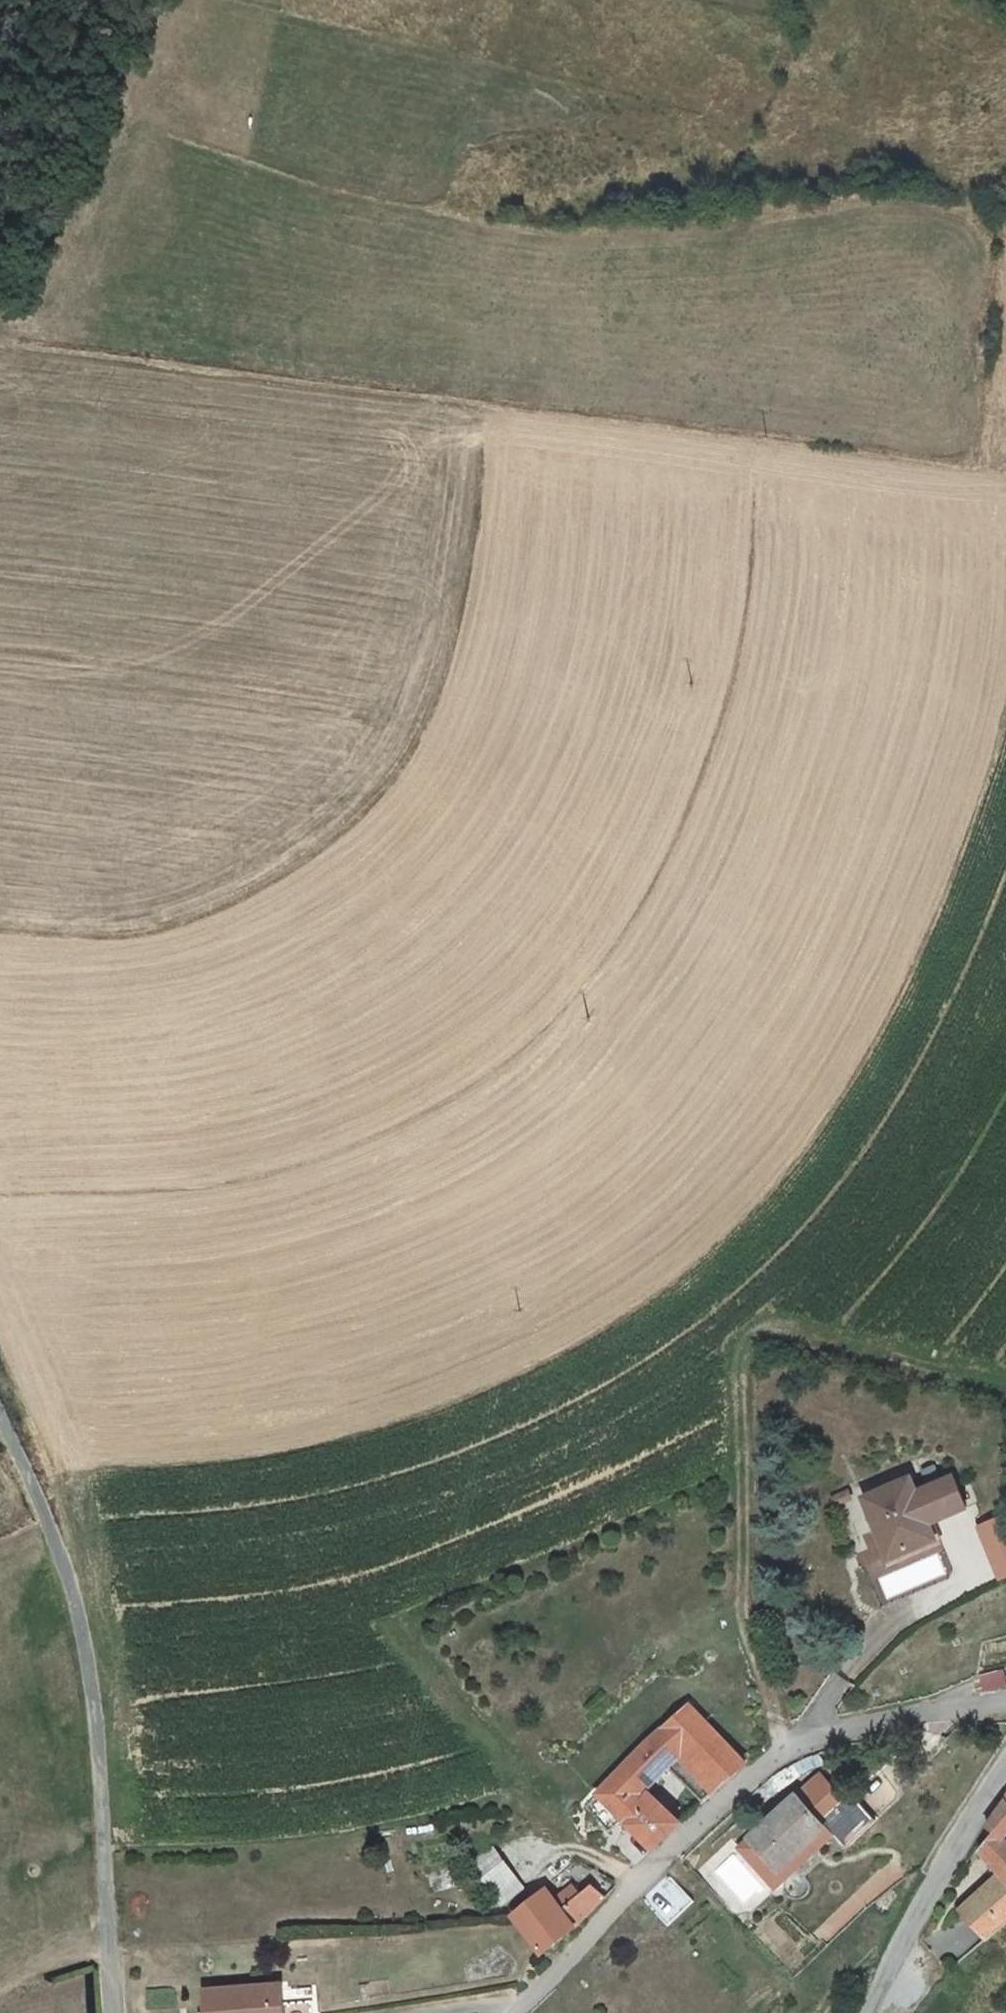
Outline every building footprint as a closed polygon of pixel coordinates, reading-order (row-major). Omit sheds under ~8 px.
[(900,1477),(851,1496),(867,1541),(892,1533),(898,1548),(922,1540),(917,1524),(955,1511),(944,1479),(906,1492),(900,1477)] [(999,1581),(1005,1578),(1005,1513),(976,1527),(999,1581)] [(898,1548),(892,1533),(867,1541),(872,1559),(898,1548)] [(874,1580),(885,1602),(951,1570),(940,1548),(874,1580)] [(671,1706),(649,1726),(704,1780),(711,1777),(728,1762),(725,1760),(671,1706)] [(649,1726),(635,1740),(661,1765),(691,1794),(704,1780),(649,1726)] [(661,1765),(635,1740),(562,1805),(583,1828),(598,1816),(626,1845),(655,1819),(629,1792),(661,1765)] [(795,1777),(719,1848),(745,1877),(800,1828),(795,1823),(817,1802),(795,1777)] [(990,1798),(1005,1821),(1005,1778),(990,1798)] [(817,1802),(795,1823),(800,1828),(808,1837),(821,1851),(852,1823),(825,1795),(817,1802)] [(991,1834),(1005,1823),(1005,1821),(990,1798),(978,1812),(972,1826),(975,1829),(964,1846),(986,1868),(952,1908),(980,1934),(1005,1903),(1005,1855),(991,1834)] [(808,1837),(800,1828),(745,1877),(748,1880),(760,1892),(808,1837)] [(452,1872),(481,1903),(498,1889),(468,1858),(452,1872)] [(648,1901),(669,1922),(690,1902),(670,1880),(648,1901)] [(560,1885),(539,1905),(553,1921),(574,1902),(560,1885)] [(499,1922),(523,1947),(553,1921),(539,1905),(520,1887),(491,1914),(499,1922)] [(208,2012),(282,2012),(279,1981),(206,1987),(208,2012)]
